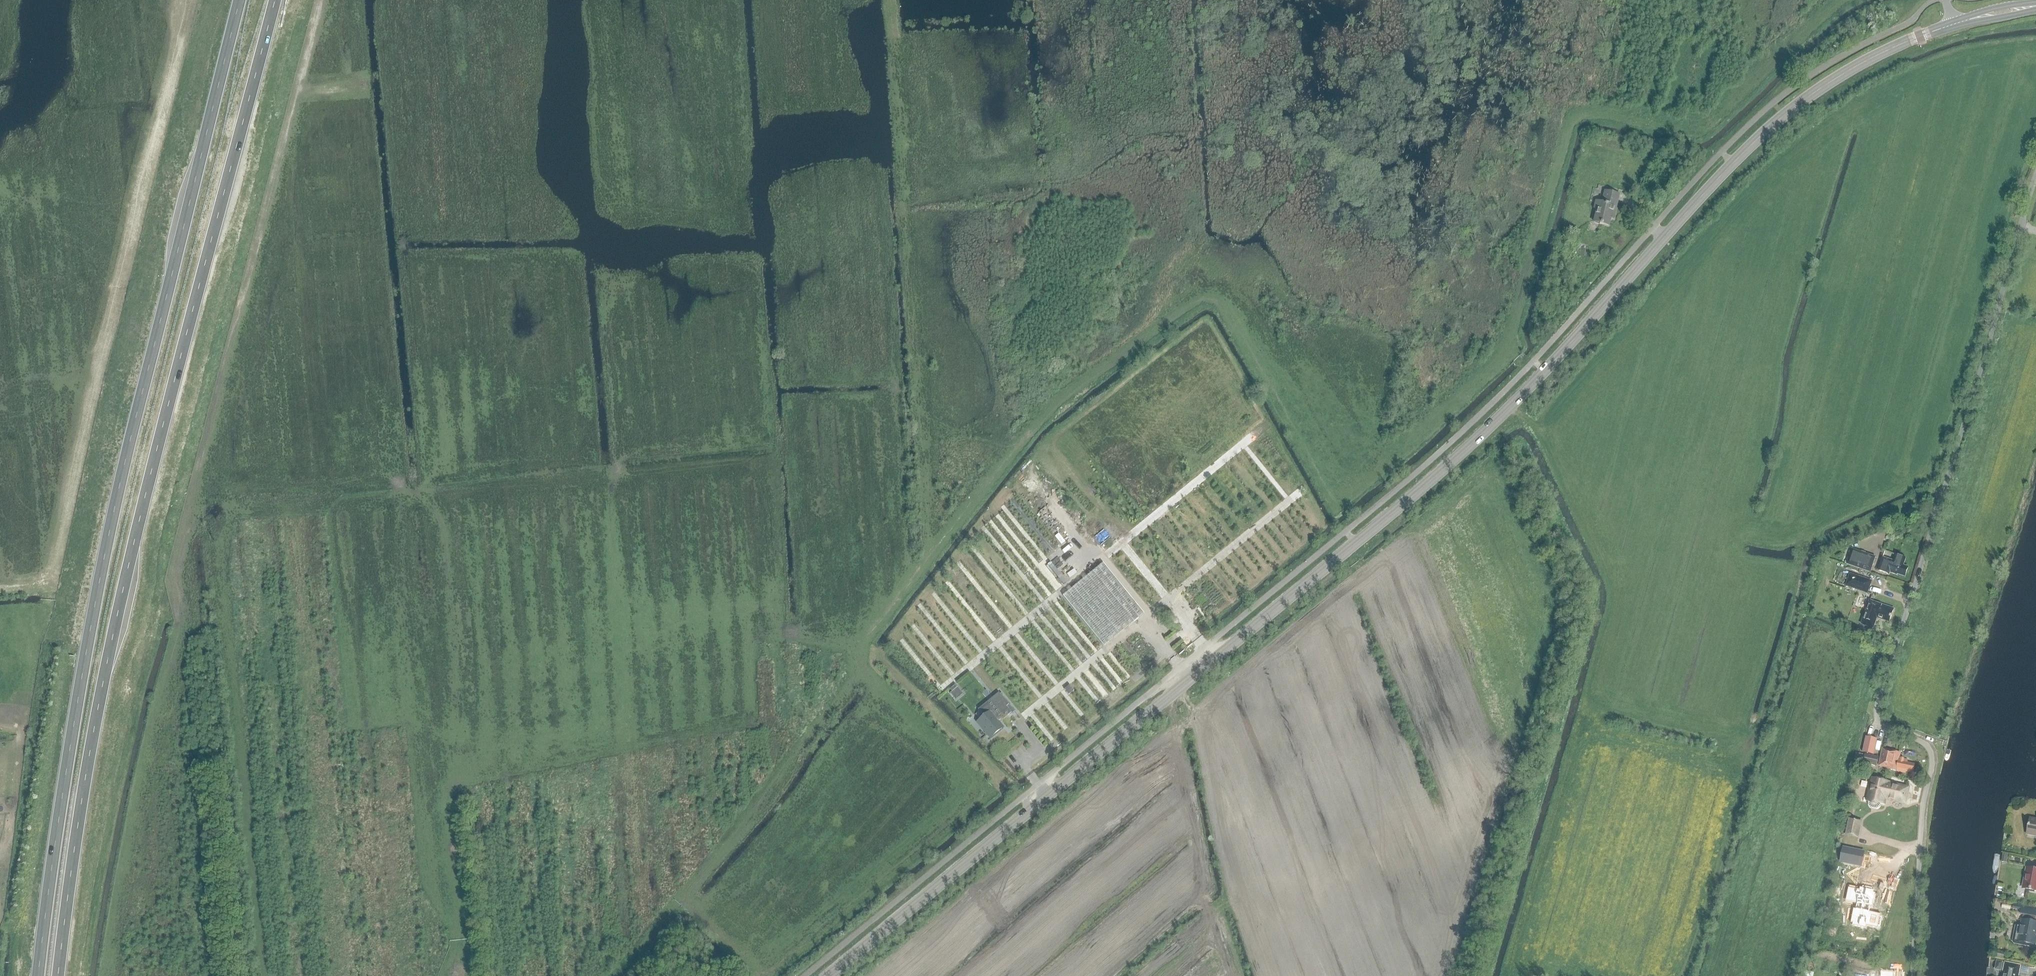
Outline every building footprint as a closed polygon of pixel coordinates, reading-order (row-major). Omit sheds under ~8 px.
[(1594,222),(1608,225),(1610,218),(1613,218),(1619,194),(1605,191),(1602,203),(1596,201),(1594,208),(1597,209),(1594,222)] [(1847,564),(1871,572),(1876,557),(1852,549),(1847,564)] [(1897,574),(1898,573),(1906,576),(1909,568),(1903,566),(1906,558),(1896,554),(1894,561),(1883,557),(1879,571),(1889,574),(1890,572),(1897,574)] [(1143,613),(1103,562),(1062,595),(1103,645),(1143,613)] [(1850,574),(1846,586),(1867,593),(1871,581),(1850,574)] [(1874,628),(1878,618),(1890,622),(1894,609),(1882,605),(1882,604),(1870,600),(1861,624),(1874,628)] [(1833,606),(1829,618),(1842,622),(1846,610),(1833,606)] [(950,693),(955,700),(963,694),(957,687),(955,684),(950,689),(952,691),(950,693)] [(975,730),(980,727),(990,738),(1003,727),(998,721),(1000,719),(1001,720),(1011,712),(1006,706),(1009,704),(999,692),(978,709),(984,716),(978,722),(973,715),(966,721),(970,726),(971,725),(975,730)] [(1866,737),(1863,752),(1872,754),(1876,739),(1866,737)] [(1891,769),(1906,772),(1906,770),(1913,771),(1914,763),(1908,762),(1909,759),(1899,757),(1898,760),(1895,759),(1897,750),(1883,747),(1880,765),(1891,767),(1891,769)] [(1864,754),(1862,763),(1876,766),(1879,757),(1864,754)] [(1871,807),(1875,808),(1877,808),(1879,807),(1880,805),(1880,803),(1884,804),(1886,798),(1905,802),(1908,786),(1889,782),(1889,781),(1871,777),(1866,800),(1868,801),(1868,803),(1868,805),(1869,806),(1871,807)] [(1845,834),(1858,837),(1861,821),(1849,818),(1845,834)] [(2030,818),(2027,833),(2035,835),(2035,819),(2030,818)] [(1839,853),(1836,864),(1856,868),(1858,857),(1839,853)] [(2026,868),(2022,888),(2035,891),(2035,869),(2026,868)] [(1848,888),(1845,902),(1856,904),(1855,910),(1853,909),(1850,923),(1852,924),(1852,926),(1866,929),(1866,926),(1877,929),(1878,927),(1880,927),(1882,917),(1880,917),(1880,915),(1869,913),(1870,907),(1872,908),(1875,894),(1873,893),(1874,891),(1871,890),(1872,889),(1862,887),(1862,889),(1860,888),(1859,891),(1848,888)] [(2020,914),(2035,917),(2035,908),(2013,904),(2012,908),(2021,910),(2020,914)] [(2018,919),(2018,920),(2021,920),(2020,926),(2018,926),(2015,927),(2015,932),(2016,934),(2018,934),(2017,940),(2014,940),(2026,943),(2025,945),(2031,946),(2032,944),(2035,945),(2035,944),(2035,937),(2035,923),(2018,919)] [(2020,965),(2004,962),(2001,975),(2018,975),(2020,965)]
